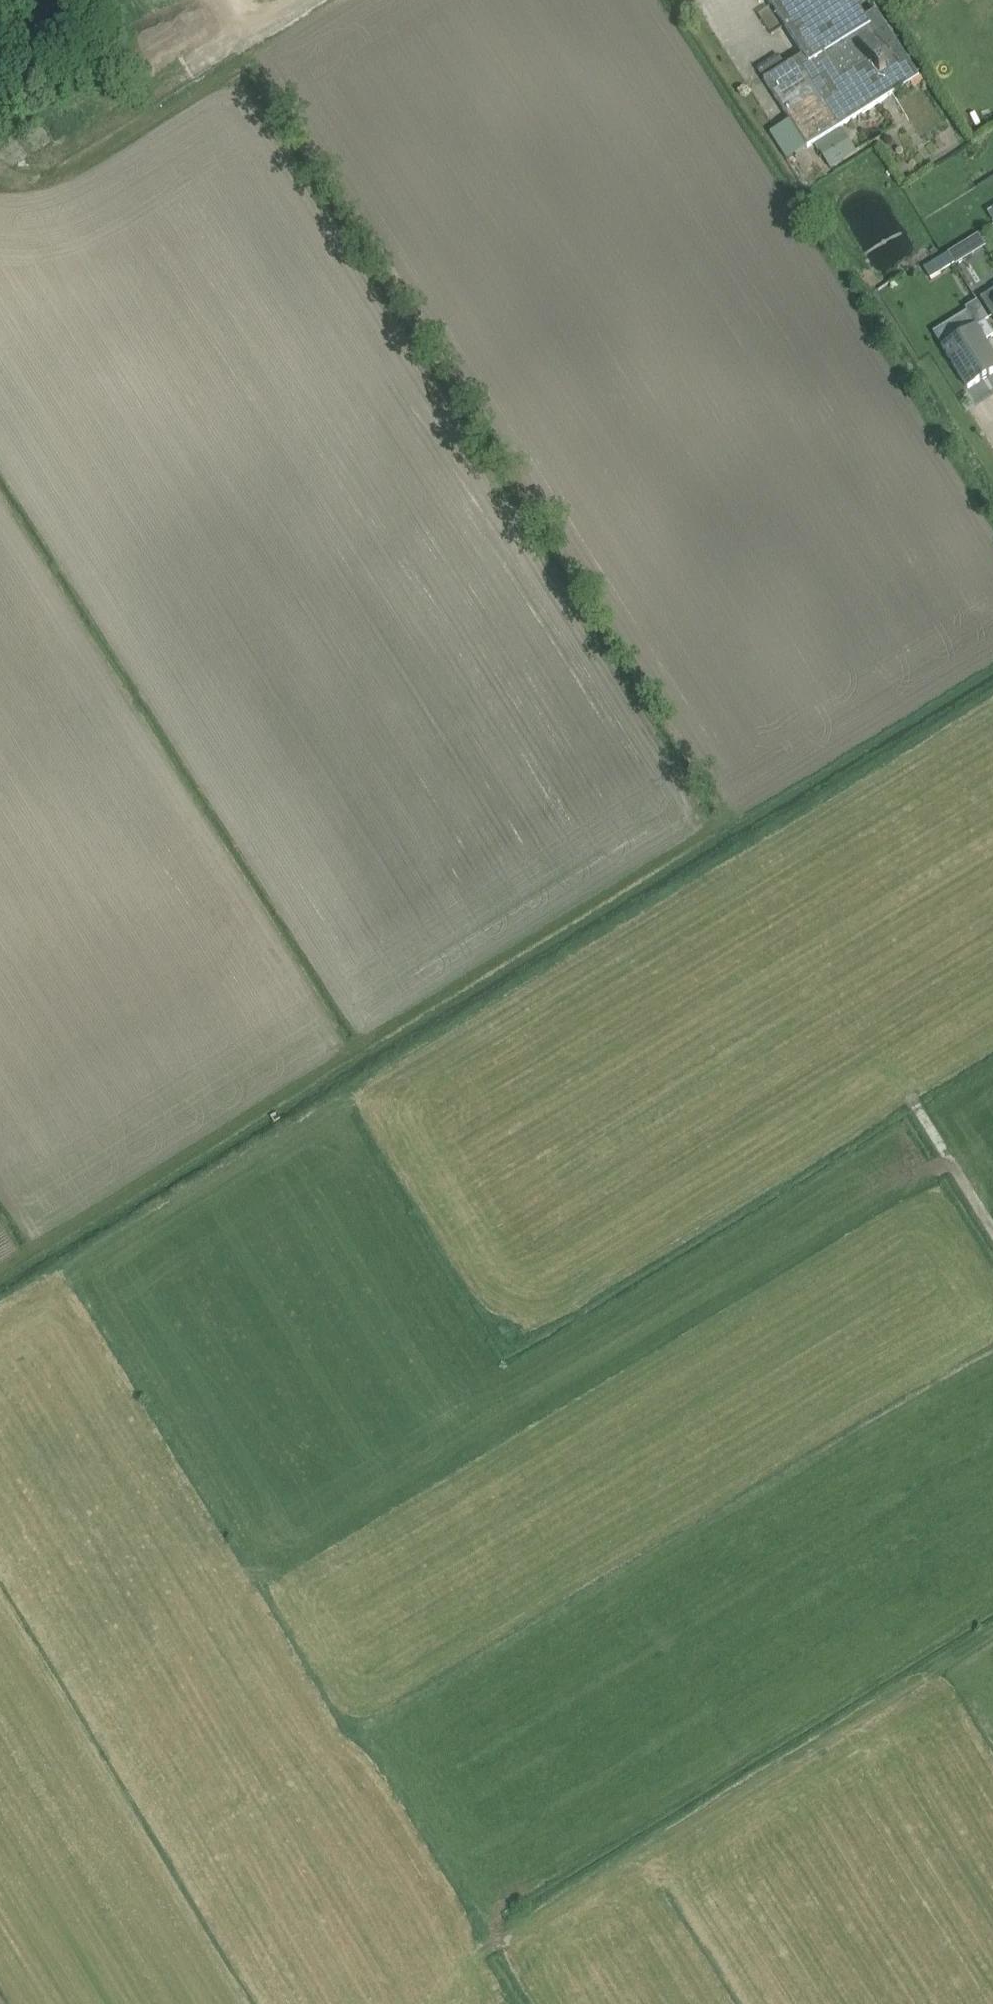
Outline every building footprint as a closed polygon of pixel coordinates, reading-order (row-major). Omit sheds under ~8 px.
[(803,55),(764,79),(807,148),(920,77),(877,9),(875,11),(878,16),(869,23),(854,0),(768,0),(803,55)] [(965,243),(948,253),(956,265),(972,255),(965,243)] [(939,262),(923,271),(931,284),(946,274),(939,262)] [(981,298),(992,317),(992,291),(981,298)] [(943,347),(968,388),(992,373),(992,352),(986,341),(992,336),(992,333),(986,321),(989,319),(977,301),(965,308),(977,326),(943,347)]
